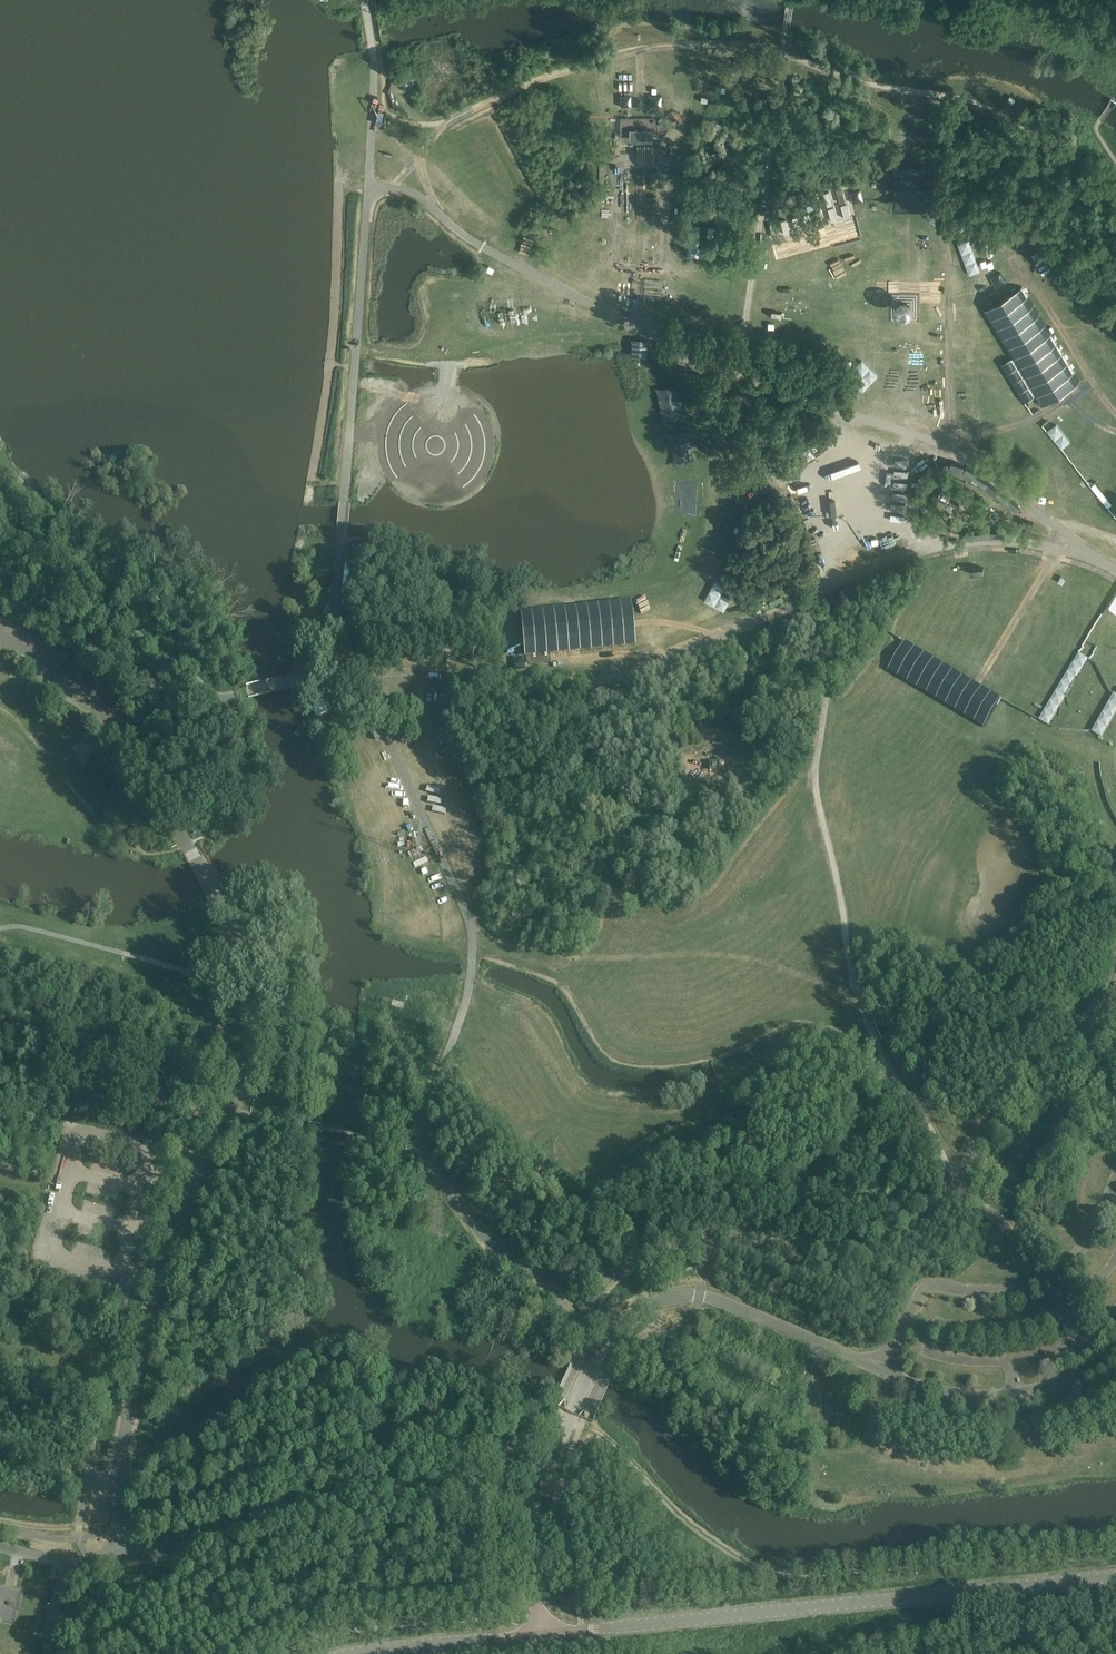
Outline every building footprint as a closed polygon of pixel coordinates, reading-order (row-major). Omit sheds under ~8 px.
[(508,242),(514,248),(522,240),(516,234),(508,242)] [(939,409),(945,410),(949,397),(943,396),(939,409)] [(938,426),(941,414),(935,412),(932,425),(938,426)] [(897,1061),(903,1066),(913,1057),(907,1051),(897,1061)]
